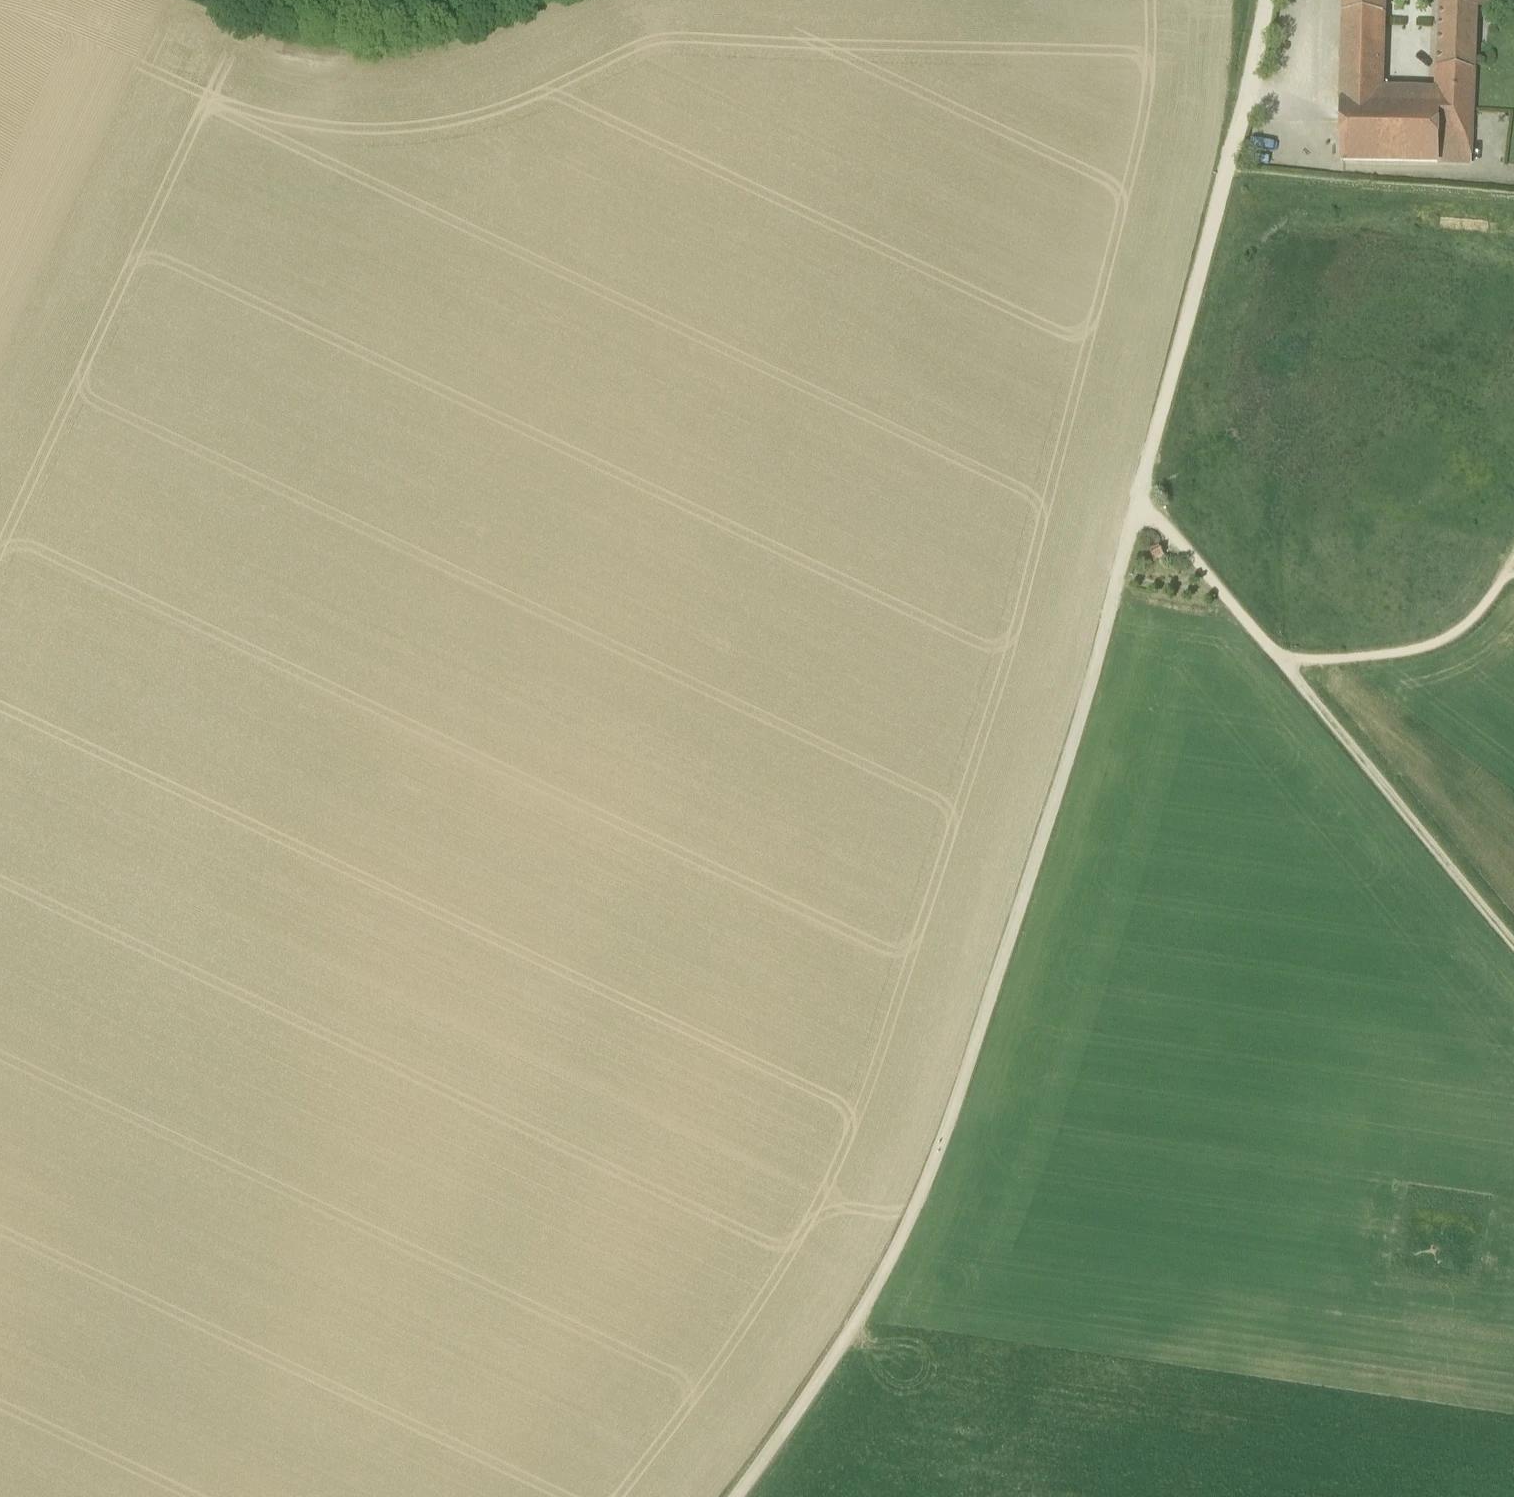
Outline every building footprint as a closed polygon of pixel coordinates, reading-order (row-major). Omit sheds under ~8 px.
[(1341,87),(1383,88),(1385,0),(1343,0),(1341,87)] [(1443,89),(1472,89),(1474,3),(1489,3),(1489,0),(1444,0),(1443,89)] [(1443,89),(1383,88),(1341,87),(1341,90),(1343,90),(1341,161),(1471,162),(1472,89),(1443,89)] [(1164,555),(1160,546),(1150,552),(1155,560),(1164,555)]
